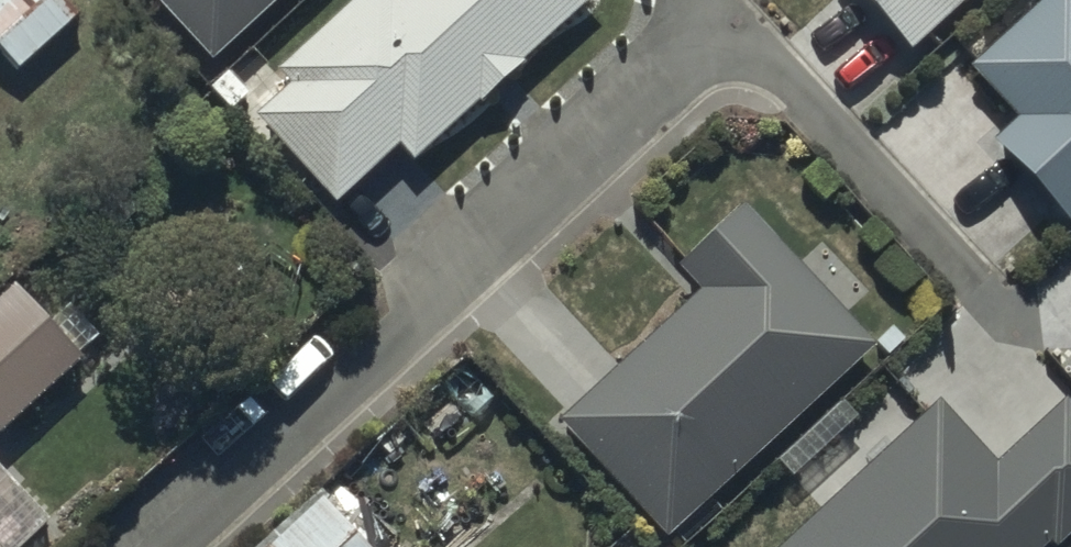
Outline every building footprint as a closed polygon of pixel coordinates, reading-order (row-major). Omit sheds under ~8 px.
[(57,0),(11,0),(0,10),(0,51),(20,74),(78,24),(57,0)] [(212,50),(268,0),(167,0),(212,50)] [(393,9),(385,0),(376,0),(288,81),(304,98),(273,127),(340,200),(401,144),(414,158),(588,0),(402,0),(393,9)] [(906,48),(959,0),(863,0),(906,48)] [(1066,1),(988,71),(1038,126),(1013,149),(1070,212),(1070,7),(1066,1)] [(865,356),(746,227),(694,274),(720,302),(581,429),(674,530),(865,356)] [(22,297),(0,316),(0,433),(3,436),(83,364),(22,297)] [(1068,425),(1001,487),(938,421),(804,546),(1047,546),(1053,541),(1059,546),(1065,546),(1070,541),(1070,428),(1068,425)] [(0,474),(0,546),(33,546),(52,529),(0,474)] [(327,515),(292,546),(357,546),(327,515)]
